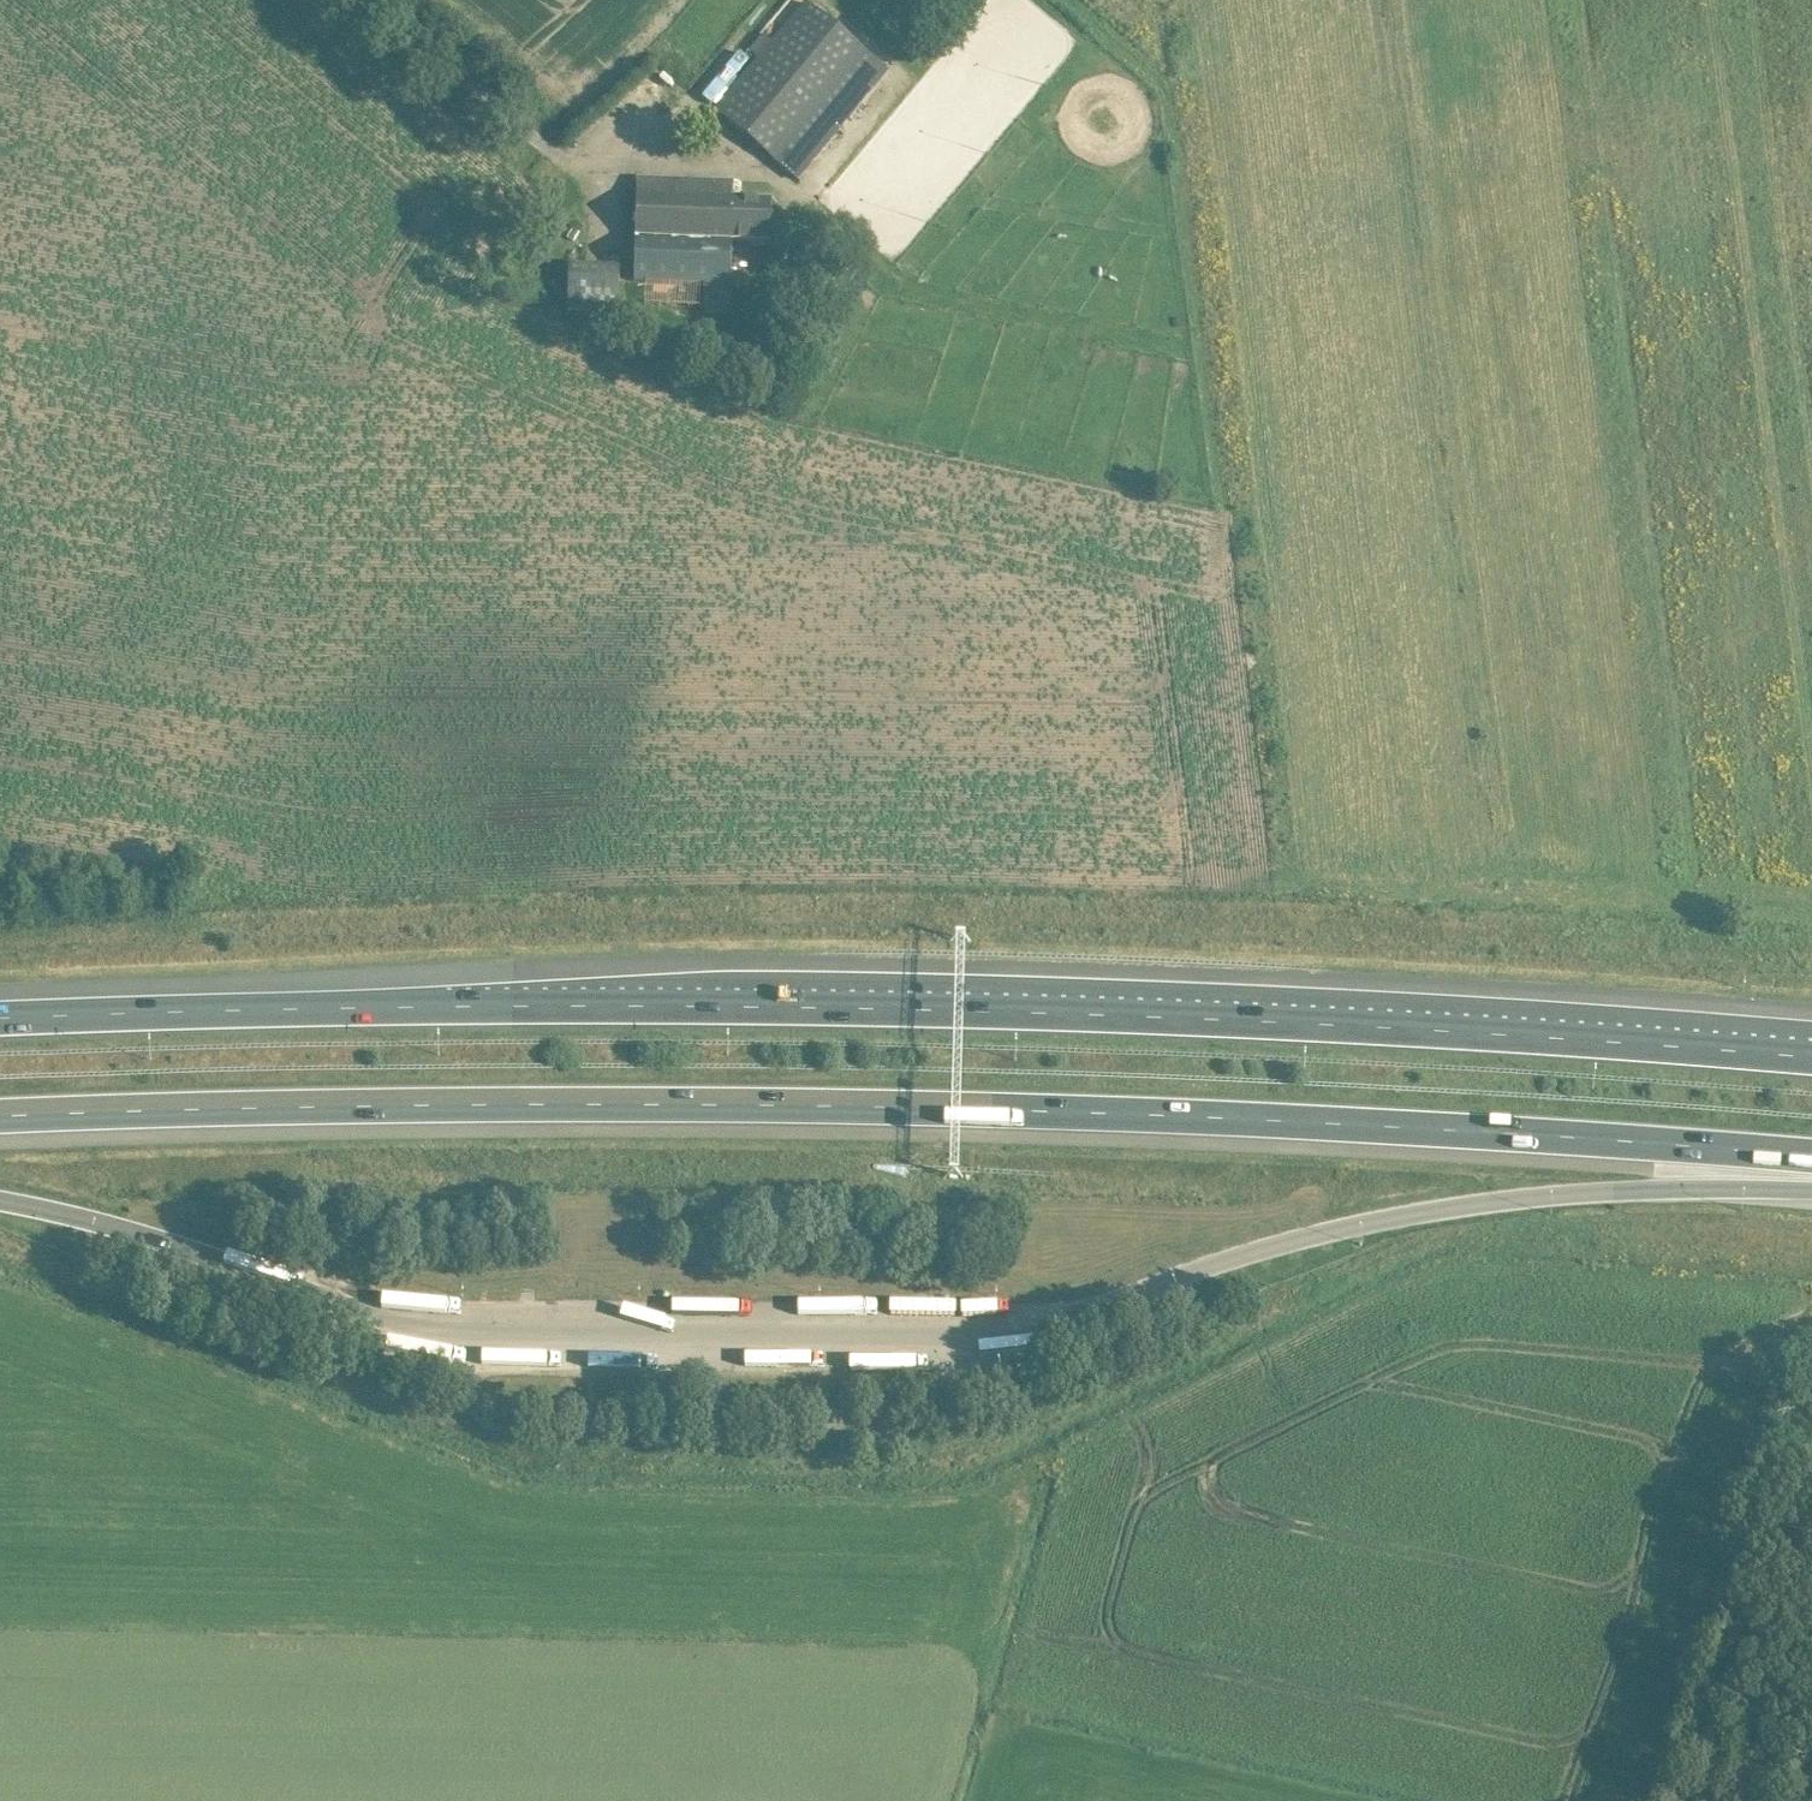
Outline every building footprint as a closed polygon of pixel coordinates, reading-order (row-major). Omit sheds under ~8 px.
[(748,53),(758,60),(715,111),(798,180),(888,73),(805,3),(773,42),(763,34),(748,53)] [(634,282),(658,283),(704,284),(704,313),(730,314),(731,241),(770,242),(771,200),(733,199),(733,182),(637,179),(634,282)] [(569,264),(567,288),(566,310),(617,313),(620,267),(569,264)]
